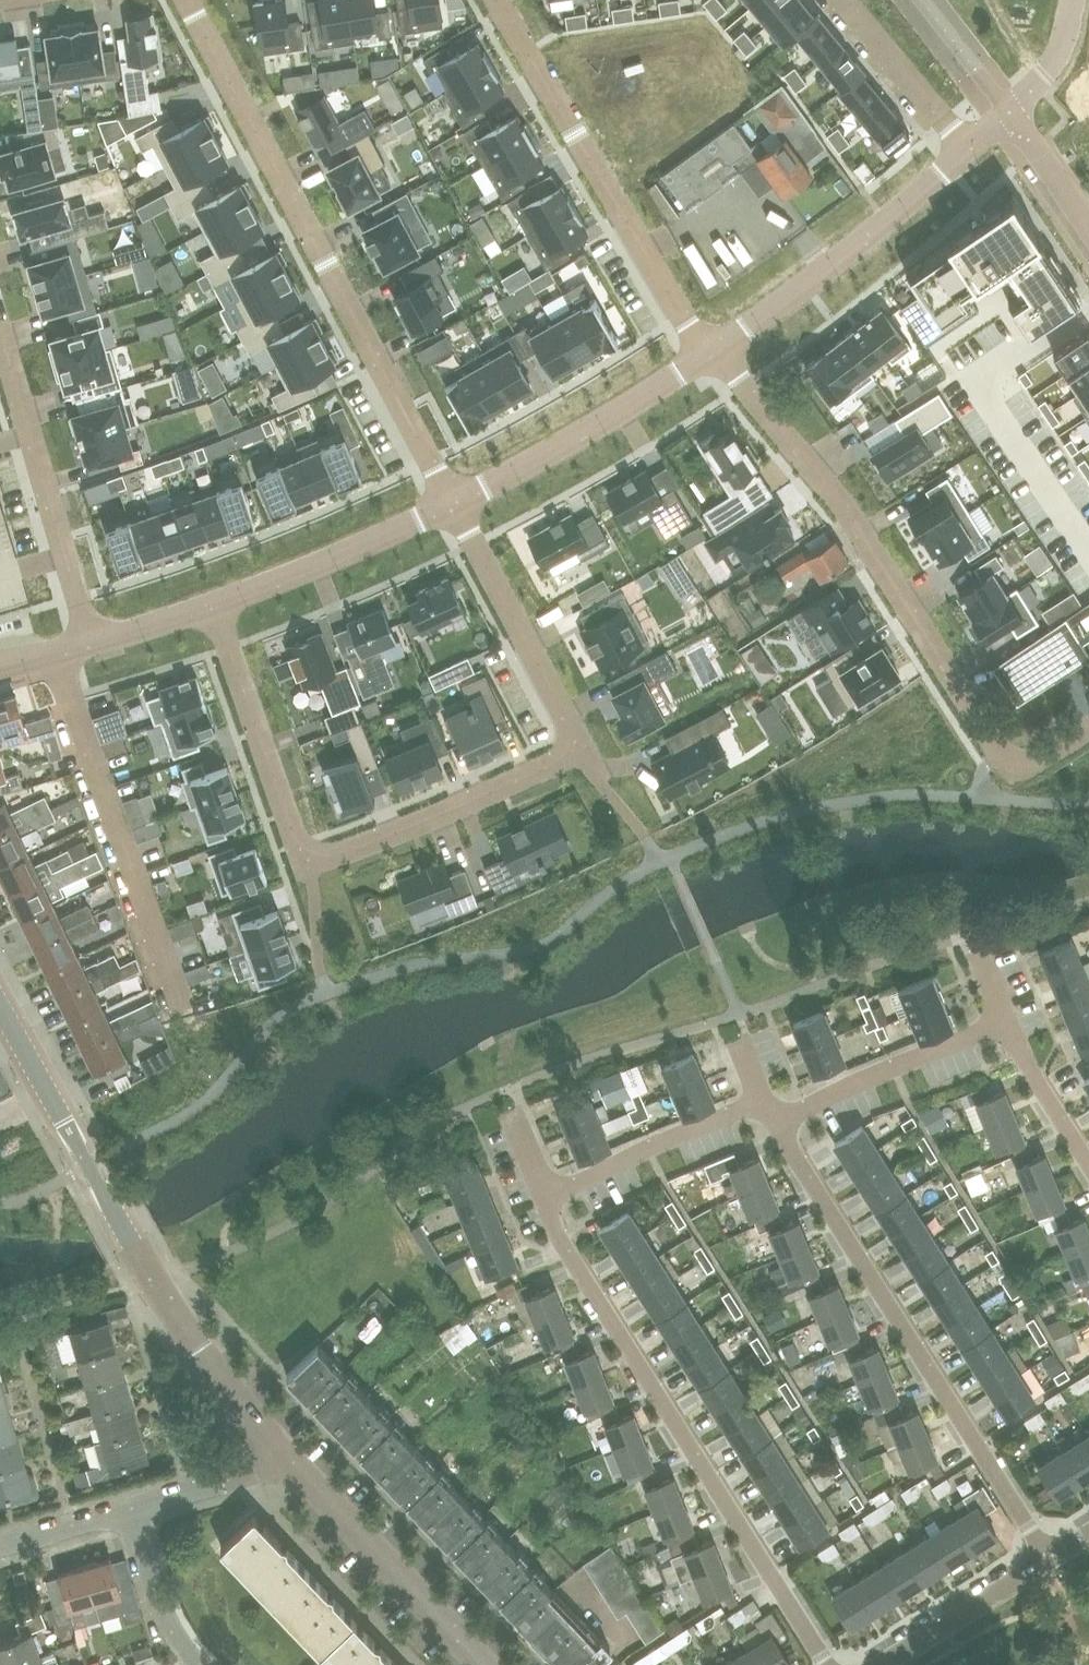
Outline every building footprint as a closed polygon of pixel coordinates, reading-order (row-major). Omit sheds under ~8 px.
[(252,3),(254,17),(258,16),(264,53),(305,47),(301,21),(288,23),(284,0),(256,0),(256,3),(252,3)] [(311,21),(315,47),(355,41),(354,36),(353,36),(347,0),(321,0),(324,19),(311,21)] [(353,36),(354,36),(378,32),(379,38),(392,36),(388,10),(375,12),(373,0),(347,0),(353,36)] [(398,6),(402,32),(443,25),(439,0),(410,0),(411,4),(398,6)] [(447,8),(466,5),(463,0),(446,0),(447,8)] [(668,0),(667,0),(658,1),(660,15),(670,14),(668,0)] [(678,0),(668,0),(670,14),(680,12),(678,0)] [(719,0),(706,0),(703,2),(709,10),(720,1),(719,0)] [(797,0),(760,0),(754,5),(769,23),(797,0)] [(813,16),(813,15),(800,0),(797,0),(769,23),(784,42),(797,31),(796,30),(813,16)] [(716,18),(727,9),(720,1),(709,10),(716,18)] [(634,19),(632,5),(622,7),(624,21),(634,19)] [(624,21),(622,7),(611,8),(613,22),(624,21)] [(129,53),(120,54),(129,115),(152,110),(161,108),(157,90),(147,92),(142,61),(142,60),(144,60),(159,58),(157,42),(158,42),(153,12),(137,15),(137,17),(128,18),(130,37),(127,37),(129,53)] [(587,26),(585,12),(575,14),(577,28),(587,26)] [(840,42),(815,13),(813,15),(813,16),(796,30),(797,31),(819,59),(840,42)] [(577,28),(575,14),(565,15),(567,29),(577,28)] [(119,76),(114,48),(101,50),(98,26),(82,29),(81,25),(71,26),(80,82),(119,76)] [(80,82),(71,26),(61,28),(62,32),(46,34),(50,58),(37,60),(41,87),(80,82)] [(616,49),(628,42),(626,27),(596,31),(599,48),(584,57),(585,59),(603,88),(602,89),(603,90),(614,84),(616,88),(633,78),(631,74),(630,72),(616,49)] [(750,37),(744,30),(733,39),(740,46),(750,37)] [(746,54),(757,45),(750,37),(740,46),(746,54)] [(30,44),(2,48),(1,38),(0,38),(0,83),(21,80),(22,91),(36,89),(30,44)] [(446,46),(423,59),(430,71),(435,69),(447,89),(447,90),(490,65),(477,42),(452,57),(446,46)] [(864,72),(840,42),(819,59),(842,86),(843,87),(861,73),(862,74),(864,72)] [(398,56),(384,58),(386,72),(399,65),(398,56)] [(447,89),(442,92),(462,126),(485,113),(478,101),(503,87),(490,65),(447,90),(447,89)] [(801,75),(795,66),(783,75),(789,83),(801,75)] [(338,69),(319,72),(321,86),(340,83),(338,69)] [(313,72),(302,73),(304,87),(315,85),(313,72)] [(884,101),(862,74),(861,73),(843,87),(842,86),(840,89),(864,118),(884,101)] [(795,91),(807,83),(801,75),(789,83),(795,91)] [(390,78),(378,84),(393,112),(404,105),(390,78)] [(814,129),(804,116),(805,115),(781,82),(768,92),(743,110),(744,112),(733,120),(734,121),(714,135),(738,168),(745,163),(747,166),(759,157),(784,192),(810,173),(795,152),(809,142),(805,136),(814,129)] [(299,114),(297,115),(302,125),(305,123),(315,143),(322,140),(329,152),(327,153),(327,154),(345,144),(369,132),(372,130),(361,110),(337,122),(323,96),(297,110),(299,114)] [(889,148),(909,131),(884,101),(864,118),(889,148)] [(129,115),(117,117),(125,133),(156,117),(152,110),(129,115)] [(408,112),(392,121),(398,133),(414,124),(408,112)] [(164,165),(216,138),(211,129),(215,127),(209,115),(205,117),(204,116),(178,129),(172,117),(135,136),(142,150),(153,145),(164,165)] [(486,118),(463,131),(483,165),(530,137),(533,135),(526,123),(523,125),(517,115),(492,129),(486,118)] [(47,147),(60,143),(55,126),(24,131),(28,144),(0,152),(0,171),(2,170),(2,173),(6,172),(10,184),(36,177),(37,180),(51,176),(50,172),(54,171),(47,147)] [(844,135),(838,126),(826,135),(833,143),(844,135)] [(352,156),(328,168),(335,180),(333,181),(334,182),(335,181),(338,187),(337,187),(337,188),(339,188),(349,207),(378,192),(368,172),(385,163),(369,132),(345,144),(352,156)] [(740,170),(738,168),(714,135),(662,173),(688,208),(740,170)] [(850,143),(844,135),(833,143),(839,152),(850,143)] [(530,137),(483,165),(503,198),(525,185),(519,174),(543,159),(537,149),(540,147),(534,136),(530,138),(530,137)] [(208,185),(202,174),(228,160),(216,138),(164,165),(175,186),(164,192),(171,205),(208,185)] [(105,153),(95,155),(99,168),(108,165),(105,153)] [(204,230),(252,205),(247,196),(251,194),(244,182),(241,184),(240,183),(214,197),(208,185),(171,205),(178,218),(193,210),(204,230)] [(529,188),(507,201),(527,235),(574,207),(561,185),(536,199),(529,188)] [(386,217),(364,228),(369,238),(366,240),(371,249),(374,248),(384,267),(386,266),(388,270),(404,262),(402,258),(418,250),(402,220),(416,213),(406,192),(380,205),(386,217)] [(70,219),(64,196),(45,201),(43,197),(26,202),(28,206),(14,210),(21,237),(47,230),(51,243),(75,236),(109,226),(108,224),(106,224),(103,212),(105,211),(104,209),(70,219)] [(921,292),(901,306),(930,348),(983,312),(967,288),(1007,261),(1025,288),(1008,299),(1031,333),(1080,299),(1040,239),(1042,238),(1013,196),(948,240),(949,242),(907,271),(921,292)] [(480,202),(468,208),(473,216),(484,209),(480,202)] [(244,253),(238,241),(263,228),(252,205),(204,230),(215,251),(200,259),(207,272),(244,253)] [(574,207),(527,235),(547,268),(569,255),(563,244),(587,229),(574,207)] [(482,216),(470,223),(474,229),(486,222),(482,216)] [(30,266),(26,267),(30,281),(34,280),(36,288),(86,273),(75,236),(51,243),(48,244),(51,256),(29,263),(30,266)] [(142,240),(131,243),(136,258),(147,255),(142,240)] [(240,298),(287,273),(283,264),(286,262),(280,250),(276,252),(276,251),(250,264),(244,253),(207,272),(207,273),(214,285),(229,277),(240,297),(240,298)] [(706,291),(714,286),(693,250),(685,255),(706,291)] [(398,299),(395,300),(395,301),(398,300),(401,306),(398,307),(399,308),(402,307),(414,329),(441,315),(434,300),(449,292),(439,273),(444,270),(436,255),(405,271),(412,284),(395,294),(398,299)] [(149,256),(134,261),(136,268),(151,264),(149,256)] [(558,268),(551,272),(557,284),(565,279),(558,268)] [(551,272),(543,277),(550,288),(557,284),(551,272)] [(39,296),(35,297),(39,311),(43,310),(43,313),(66,306),(70,319),(73,318),(97,311),(86,273),(36,288),(39,296)] [(178,273),(161,282),(167,294),(184,285),(178,273)] [(207,273),(198,278),(204,290),(214,285),(207,273)] [(276,308),(299,295),(287,273),(240,298),(240,297),(235,299),(247,321),(236,327),(242,340),(282,319),(276,308)] [(529,282),(498,300),(506,314),(514,310),(537,296),(535,291),(529,282)] [(592,294),(571,306),(596,348),(603,344),(604,346),(618,339),(592,294)] [(496,305),(488,309),(495,321),(502,316),(496,305)] [(571,306),(550,318),(575,361),(596,348),(571,306)] [(881,308),(863,323),(886,354),(905,340),(881,308)] [(106,348),(99,326),(104,324),(100,310),(97,311),(73,318),(76,331),(51,338),(54,348),(50,350),(54,365),(106,349),(106,348)] [(171,315),(162,318),(166,331),(175,328),(171,315)] [(280,363),(323,341),(318,332),(322,329),(316,318),(312,320),(311,318),(288,331),(282,319),(242,340),(249,353),(269,342),(280,362),(280,363)] [(527,325),(515,332),(528,354),(540,348),(554,373),(575,361),(550,318),(529,330),(527,325)] [(863,323),(844,337),(867,368),(886,354),(863,323)] [(1055,350),(1069,371),(1088,357),(1088,331),(1087,328),(1055,350)] [(452,329),(444,334),(451,345),(458,341),(452,329)] [(175,330),(163,334),(166,344),(179,340),(175,330)] [(515,332),(483,350),(510,397),(531,385),(517,361),(528,354),(515,332)] [(444,334),(436,338),(443,349),(451,345),(444,334)] [(844,337),(825,351),(849,382),(867,368),(844,337)] [(309,376),(335,363),(334,361),(338,359),(332,347),(328,349),(323,341),(280,363),(280,362),(275,365),(286,386),(271,394),(279,408),(317,392),(309,376)] [(122,386),(110,347),(106,348),(106,349),(54,365),(58,380),(62,378),(65,389),(91,381),(95,394),(99,392),(119,386),(122,386)] [(483,350),(462,362),(489,410),(509,398),(510,397),(483,350)] [(825,351),(805,366),(829,397),(849,382),(825,351)] [(1069,371),(1082,390),(1088,386),(1088,357),(1069,371)] [(212,362),(199,369),(204,379),(218,372),(212,362)] [(462,362),(441,374),(470,424),(483,416),(482,414),(489,410),(462,362)] [(192,366),(179,370),(183,385),(196,382),(192,366)] [(1031,367),(1018,375),(1024,384),(1037,376),(1031,367)] [(917,376),(908,382),(917,395),(926,389),(917,376)] [(908,382),(899,389),(908,400),(917,395),(908,382)] [(73,416),(69,417),(75,436),(79,434),(80,439),(125,426),(137,423),(130,397),(125,398),(122,386),(119,386),(99,392),(103,405),(73,414),(73,416)] [(904,434),(872,454),(888,479),(932,451),(922,435),(954,415),(939,391),(895,419),(904,434)] [(1051,398),(1039,406),(1045,415),(1058,407),(1051,398)] [(297,406),(283,412),(287,420),(301,414),(297,406)] [(1058,407),(1045,415),(1051,424),(1064,416),(1058,407)] [(882,408),(873,414),(882,427),(892,421),(882,408)] [(232,416),(216,422),(220,432),(242,424),(236,414),(232,416)] [(873,414),(864,421),(873,432),(882,427),(873,414)] [(275,430),(269,418),(261,422),(267,434),(275,430)] [(261,422),(253,425),(258,437),(267,434),(261,422)] [(81,443),(77,444),(83,463),(87,462),(87,464),(118,455),(121,468),(144,461),(140,447),(132,449),(125,426),(80,439),(81,443)] [(362,474),(341,426),(318,435),(339,483),(339,484),(362,474)] [(714,433),(699,443),(732,495),(720,503),(731,520),(753,507),(736,481),(759,466),(745,445),(741,447),(733,434),(730,436),(727,430),(716,437),(714,433)] [(232,433),(203,445),(204,445),(208,458),(237,446),(232,433)] [(339,483),(318,435),(318,437),(296,446),(300,456),(301,455),(317,491),(337,483),(338,484),(339,484),(339,483)] [(1078,437),(1065,445),(1071,454),(1084,446),(1078,437)] [(208,458),(204,445),(195,448),(199,461),(208,458)] [(1071,454),(1077,463),(1088,456),(1088,453),(1084,446),(1071,454)] [(295,502),(280,465),(280,464),(276,453),(252,463),(273,512),(295,502)] [(317,491),(301,455),(300,456),(280,464),(280,465),(295,502),(297,502),(296,500),(317,491)] [(172,471),(167,458),(159,461),(163,474),(172,471)] [(163,474),(159,461),(151,464),(155,477),(163,474)] [(255,520),(238,470),(214,478),(216,485),(217,484),(232,526),(231,526),(231,528),(255,520)] [(625,484),(608,493),(624,520),(647,506),(665,538),(693,521),(673,487),(660,495),(646,471),(634,478),(633,476),(632,476),(624,481),(623,481),(625,484)] [(127,486),(122,474),(114,476),(119,489),(127,486)] [(119,489),(114,476),(106,479),(111,492),(119,489)] [(930,502),(910,515),(925,538),(958,517),(943,494),(952,489),(944,476),(922,489),(930,502)] [(232,526),(217,484),(216,485),(196,492),(195,492),(209,534),(231,526),(232,526)] [(209,534),(195,492),(196,492),(194,487),(170,495),(173,505),(174,505),(187,542),(209,534)] [(187,542),(174,505),(173,505),(152,513),(165,549),(187,542)] [(760,508),(706,541),(716,558),(737,545),(748,562),(764,552),(766,555),(769,553),(767,550),(793,534),(785,521),(788,519),(787,517),(786,517),(781,510),(782,509),(781,507),(766,516),(760,508)] [(165,549),(152,513),(130,520),(129,520),(142,557),(143,557),(165,549)] [(142,557),(129,520),(130,520),(128,514),(104,522),(120,567),(144,558),(143,557),(142,557)] [(551,525),(529,538),(545,566),(548,565),(554,575),(581,559),(581,560),(610,543),(597,520),(580,529),(571,514),(561,520),(560,517),(559,518),(560,520),(552,525),(551,522),(550,523),(551,525)] [(958,517),(925,538),(939,561),(959,549),(967,561),(989,548),(981,534),(972,540),(958,517)] [(1025,519),(1015,525),(1020,532),(1030,526),(1025,519)] [(697,527),(682,536),(687,546),(702,537),(697,527)] [(834,538),(811,552),(808,547),(778,566),(787,579),(811,564),(820,578),(848,561),(834,538)] [(978,580),(959,592),(973,615),(1006,595),(992,572),(1001,566),(993,553),(970,567),(978,580)] [(676,555),(660,565),(661,567),(662,566),(669,577),(684,567),(676,555)] [(450,617),(448,612),(461,606),(448,578),(419,591),(421,596),(409,601),(416,615),(404,620),(410,635),(450,617)] [(596,582),(577,593),(584,604),(603,593),(596,582)] [(828,592),(787,618),(801,641),(820,629),(832,649),(856,634),(855,632),(872,621),(858,599),(839,611),(828,592)] [(595,623),(583,629),(589,641),(585,643),(586,644),(588,643),(592,652),(591,653),(592,654),(595,652),(602,666),(619,657),(622,663),(652,647),(641,628),(628,635),(619,619),(633,612),(623,593),(592,609),(592,610),(588,612),(595,623)] [(1006,595),(973,615),(988,639),(1007,626),(1015,639),(1038,625),(1029,612),(1020,617),(1006,595)] [(396,641),(383,609),(348,622),(359,650),(347,655),(364,697),(395,685),(381,647),(396,641)] [(758,609),(748,615),(754,626),(765,620),(758,609)] [(1066,617),(994,666),(1018,702),(1088,657),(1088,652),(1066,617)] [(320,634),(290,645),(293,654),(290,656),(298,675),(301,674),(305,685),(319,679),(333,714),(361,703),(347,666),(335,671),(320,634)] [(757,643),(742,652),(749,663),(764,654),(757,643)] [(847,649),(823,664),(849,706),(857,700),(859,704),(873,695),(871,692),(899,674),(891,661),(895,659),(886,644),(882,647),(881,645),(855,662),(847,649)] [(666,649),(611,679),(618,692),(614,694),(624,714),(619,716),(629,735),(662,716),(646,686),(677,670),(666,649)] [(468,657),(444,668),(450,682),(474,671),(468,657)] [(472,706),(444,719),(452,737),(458,734),(469,758),(480,753),(481,756),(483,755),(482,753),(491,748),(493,751),(494,750),(493,748),(493,747),(504,742),(494,721),(505,716),(485,674),(462,684),(472,706)] [(207,704),(196,675),(159,688),(161,694),(146,699),(154,723),(161,721),(161,720),(207,704)] [(780,692),(770,699),(773,704),(778,711),(788,704),(780,692)] [(25,730),(28,740),(45,735),(50,753),(61,750),(51,715),(24,723),(17,696),(0,701),(0,737),(25,730)] [(376,699),(362,704),(367,718),(381,711),(376,699)] [(215,731),(206,705),(207,705),(207,704),(161,720),(161,721),(173,757),(200,747),(197,737),(215,731)] [(773,704),(758,713),(777,742),(791,732),(778,711),(773,704)] [(128,732),(119,707),(92,717),(101,742),(121,734),(128,732)] [(673,753),(654,763),(671,796),(689,786),(691,789),(693,789),(692,788),(700,783),(701,784),(702,783),(700,780),(719,770),(712,758),(714,756),(711,750),(708,751),(702,739),(732,724),(723,707),(665,737),(673,753)] [(442,770),(432,745),(444,740),(433,716),(410,726),(417,743),(387,755),(401,787),(442,770)] [(364,771),(379,766),(361,720),(331,732),(334,741),(348,735),(355,752),(322,765),(329,783),(325,785),(338,817),(360,809),(358,804),(375,798),(364,771)] [(127,749),(121,734),(101,742),(106,756),(127,749)] [(236,791),(227,764),(206,772),(202,760),(181,768),(185,779),(181,780),(191,808),(195,806),(195,805),(236,791)] [(23,786),(19,773),(0,779),(0,793),(23,786)] [(245,816),(236,791),(195,805),(195,806),(208,842),(227,836),(223,824),(245,816)] [(77,795),(50,807),(50,808),(53,814),(54,815),(80,803),(77,795)] [(146,822),(137,795),(122,801),(132,827),(146,822)] [(50,807),(44,796),(10,813),(3,800),(0,802),(0,831),(50,807)] [(37,828),(55,819),(54,815),(53,814),(50,808),(50,807),(0,831),(0,861),(8,857),(10,861),(28,853),(26,848),(43,840),(37,828)] [(554,852),(569,845),(554,813),(526,826),(524,822),(523,823),(523,824),(513,829),(513,827),(511,828),(513,832),(500,838),(509,857),(499,862),(498,859),(484,865),(497,893),(511,887),(505,875),(530,863),(532,867),(533,866),(533,865),(541,861),(542,864),(547,862),(546,859),(553,856),(554,857),(555,856),(554,852)] [(162,832),(157,818),(146,822),(132,827),(137,841),(162,832)] [(234,844),(208,853),(222,894),(267,878),(256,846),(237,852),(234,844)] [(73,860),(67,849),(34,865),(28,853),(10,861),(8,857),(0,861),(0,874),(8,891),(73,860)] [(93,869),(86,854),(73,860),(8,891),(12,899),(9,901),(9,902),(15,915),(16,915),(19,914),(20,915),(62,895),(58,886),(93,869)] [(400,880),(412,910),(443,898),(450,914),(478,903),(465,869),(448,875),(444,863),(400,880)] [(165,878),(157,881),(161,894),(169,891),(165,878)] [(287,935),(277,908),(265,913),(261,901),(232,912),(245,950),(287,935)] [(33,943),(93,914),(88,903),(82,906),(59,917),(53,904),(35,913),(33,909),(20,915),(33,943)] [(77,956),(69,939),(98,925),(93,914),(33,943),(44,967),(57,961),(59,964),(77,956)] [(196,932),(191,919),(168,927),(173,940),(196,932)] [(296,962),(287,935),(245,950),(259,988),(288,978),(284,966),(296,962)] [(1081,964),(1071,939),(1041,951),(1051,977),(1081,964)] [(58,995),(120,965),(115,953),(83,969),(77,956),(59,964),(57,961),(44,967),(58,995)] [(102,1008),(94,991),(141,968),(136,958),(120,965),(58,995),(69,1019),(82,1013),(84,1016),(102,1008)] [(210,976),(205,963),(184,971),(189,983),(210,976)] [(1081,964),(1051,977),(1062,1001),(1088,990),(1088,983),(1081,964)] [(898,989),(909,1014),(943,1000),(933,975),(898,989)] [(1062,1001),(1072,1026),(1088,1019),(1088,990),(1062,1001)] [(865,993),(856,996),(862,1008),(870,1005),(867,997),(865,993)] [(954,1025),(943,1000),(909,1014),(919,1039),(954,1025)] [(82,1046),(137,1021),(152,1014),(146,1002),(108,1020),(102,1008),(84,1016),(82,1013),(69,1019),(82,1046)] [(875,1017),(870,1005),(862,1008),(867,1021),(875,1017)] [(834,1036),(824,1010),(794,1023),(804,1048),(834,1036)] [(879,1026),(875,1017),(867,1021),(863,1022),(867,1031),(875,1027),(875,1028),(879,1026)] [(1072,1026),(1082,1051),(1088,1048),(1088,1019),(1072,1026)] [(137,1021),(82,1046),(93,1070),(101,1066),(105,1074),(128,1064),(118,1043),(142,1032),(137,1021)] [(888,1036),(883,1024),(879,1026),(875,1028),(880,1040),(888,1036)] [(845,1061),(834,1036),(804,1048),(815,1074),(845,1061)] [(172,1060),(169,1046),(140,1060),(146,1073),(172,1060)] [(704,1079),(694,1054),(664,1066),(675,1091),(704,1079)] [(623,1098),(631,1095),(631,1094),(621,1070),(620,1070),(588,1084),(593,1097),(601,1093),(606,1105),(623,1098)] [(685,1116),(714,1104),(704,1079),(675,1091),(685,1116)] [(1014,1114),(1004,1090),(982,1099),(977,1089),(968,1093),(972,1105),(976,1103),(986,1125),(1014,1114)] [(644,1104),(639,1091),(631,1094),(631,1095),(636,1107),(644,1104)] [(636,1107),(631,1095),(623,1098),(628,1110),(636,1107)] [(600,1122),(589,1097),(559,1110),(570,1135),(600,1122)] [(650,1116),(644,1104),(636,1107),(641,1119),(650,1116)] [(937,1104),(921,1113),(931,1131),(947,1123),(937,1104)] [(641,1119),(636,1107),(628,1110),(633,1123),(641,1119)] [(1024,1137),(1014,1114),(986,1125),(996,1149),(1010,1143),(1014,1153),(1026,1149),(1021,1139),(1024,1137)] [(906,1130),(917,1123),(912,1116),(901,1122),(906,1130)] [(608,1141),(600,1122),(570,1135),(580,1160),(611,1147),(608,1141)] [(877,1149),(863,1126),(835,1143),(849,1166),(877,1149)] [(931,1146),(924,1135),(916,1139),(923,1151),(931,1146)] [(937,1157),(931,1146),(923,1151),(930,1162),(937,1157)] [(891,1171),(877,1149),(849,1166),(864,1189),(891,1171)] [(1026,1188),(1054,1177),(1044,1153),(1030,1159),(1026,1149),(1014,1153),(1019,1164),(1016,1165),(1023,1182),(1026,1188)] [(758,1157),(739,1165),(734,1152),(705,1164),(712,1181),(719,1178),(726,1195),(739,1189),(741,1193),(769,1181),(758,1157)] [(486,1189),(476,1163),(446,1175),(456,1200),(486,1189)] [(1016,1165),(999,1172),(1006,1189),(1023,1182),(1016,1165)] [(905,1194),(891,1171),(864,1189),(878,1211),(905,1194)] [(1040,1223),(1055,1216),(1065,1212),(1061,1202),(1063,1201),(1054,1177),(1026,1188),(1040,1223)] [(958,1191),(951,1180),(944,1185),(950,1196),(958,1191)] [(779,1205),(769,1181),(741,1193),(751,1217),(764,1211),(768,1221),(781,1216),(777,1206),(779,1205)] [(496,1214),(486,1189),(456,1200),(466,1225),(496,1214)] [(920,1216),(905,1194),(878,1211),(892,1234),(920,1216)] [(678,1210),(672,1200),(665,1205),(672,1216),(679,1211),(678,1210)] [(972,1215),(965,1203),(958,1208),(964,1219),(972,1215)] [(615,1251),(643,1234),(635,1221),(644,1215),(638,1204),(600,1228),(615,1251)] [(686,1222),(679,1211),(672,1216),(679,1227),(686,1222)] [(1083,1217),(1069,1222),(1065,1212),(1055,1216),(1060,1226),(1055,1228),(1065,1252),(1088,1242),(1088,1231),(1083,1217)] [(505,1238),(496,1214),(466,1225),(476,1250),(505,1238)] [(979,1226),(972,1215),(964,1219),(971,1231),(979,1226)] [(780,1256),(809,1244),(799,1221),(785,1227),(781,1216),(768,1221),(773,1232),(771,1233),(780,1256)] [(934,1239),(920,1216),(892,1234),(906,1256),(934,1239)] [(412,1229),(426,1251),(434,1246),(420,1224),(412,1229)] [(629,1274),(657,1256),(643,1234),(615,1251),(629,1274)] [(515,1264),(505,1238),(476,1250),(481,1265),(475,1267),(479,1278),(515,1264)] [(948,1261),(934,1239),(906,1256),(920,1279),(948,1261)] [(1065,1252),(1075,1275),(1088,1270),(1088,1242),(1065,1252)] [(820,1278),(816,1269),(819,1268),(809,1244),(780,1256),(790,1279),(776,1285),(780,1295),(808,1283),(820,1278)] [(708,1256),(701,1245),(693,1250),(700,1261),(708,1256)] [(440,1274),(448,1269),(446,1266),(434,1246),(426,1251),(440,1274)] [(999,1260),(993,1249),(985,1253),(992,1265),(999,1260)] [(671,1279),(657,1256),(629,1274),(643,1296),(671,1279)] [(715,1268),(708,1256),(700,1261),(707,1272),(715,1268)] [(934,1301),(962,1284),(948,1261),(920,1279),(934,1301)] [(1013,1283),(1006,1271),(998,1276),(1005,1287),(1013,1283)] [(849,1307),(839,1284),(825,1290),(820,1278),(808,1283),(813,1295),(810,1296),(820,1319),(849,1307)] [(685,1301),(671,1279),(643,1296),(657,1319),(685,1301)] [(564,1310),(555,1286),(532,1295),(528,1283),(515,1288),(520,1300),(526,1298),(536,1322),(564,1310)] [(1012,1298),(1020,1294),(1013,1283),(1005,1287),(1012,1298)] [(1077,1288),(1081,1299),(1088,1296),(1088,1283),(1077,1288)] [(976,1306),(962,1284),(934,1301),(948,1324),(976,1306)] [(736,1301),(729,1290),(722,1295),(729,1306),(736,1301)] [(699,1324),(685,1301),(657,1319),(672,1341),(699,1324)] [(743,1313),(736,1301),(729,1306),(736,1317),(743,1313)] [(990,1329),(976,1306),(948,1324),(963,1346),(990,1329)] [(859,1331),(849,1307),(820,1319),(833,1351),(847,1346),(848,1348),(861,1343),(856,1332),(859,1331)] [(574,1335),(564,1310),(536,1322),(547,1350),(539,1353),(537,1351),(522,1357),(520,1353),(510,1357),(508,1353),(500,1357),(507,1373),(564,1350),(576,1345),(572,1335),(574,1335)] [(775,1310),(764,1316),(771,1330),(783,1324),(775,1310)] [(1041,1328),(1034,1317),(1026,1322),(1033,1333),(1041,1328)] [(72,1328),(80,1357),(116,1346),(108,1318),(72,1328)] [(465,1318),(456,1325),(469,1343),(477,1337),(465,1318)] [(57,1335),(53,1321),(39,1326),(51,1366),(63,1362),(55,1336),(57,1335)] [(714,1346),(699,1324),(672,1341),(686,1364),(714,1346)] [(1077,1358),(1088,1354),(1088,1327),(1068,1335),(1077,1358)] [(1040,1344),(1047,1340),(1041,1328),(1033,1333),(1040,1344)] [(1004,1351),(990,1329),(963,1346),(977,1369),(1004,1351)] [(765,1346),(758,1335),(750,1340),(757,1351),(765,1346)] [(889,1371),(879,1348),(865,1354),(861,1343),(848,1348),(852,1359),(851,1360),(860,1383),(889,1371)] [(604,1373),(594,1349),(580,1355),(576,1345),(564,1350),(568,1360),(566,1361),(575,1385),(604,1373)] [(124,1374),(116,1346),(80,1357),(88,1384),(124,1374)] [(318,1346),(287,1375),(335,1426),(366,1396),(318,1346)] [(728,1369),(714,1346),(686,1364),(700,1386),(728,1369)] [(772,1358),(765,1346),(757,1351),(764,1362),(772,1358)] [(991,1391),(1018,1374),(1004,1351),(977,1369),(991,1391)] [(1056,1354),(1044,1361),(1053,1376),(1054,1375),(1065,1369),(1056,1354)] [(742,1391),(728,1369),(700,1386),(714,1409),(742,1391)] [(1069,1376),(1065,1369),(1054,1375),(1058,1383),(1069,1376)] [(899,1395),(889,1371),(860,1383),(873,1415),(887,1410),(899,1405),(896,1396),(899,1395)] [(614,1398),(604,1373),(575,1385),(589,1419),(602,1414),(616,1408),(612,1398),(614,1398)] [(132,1401),(124,1374),(88,1384),(95,1411),(132,1401)] [(1033,1397),(1018,1374),(991,1391),(1005,1414),(1033,1397)] [(1083,1375),(1069,1384),(1073,1391),(1080,1392),(1088,1386),(1088,1384),(1083,1375)] [(9,1394),(6,1381),(3,1380),(1,1381),(0,1379),(0,1380),(0,1409),(8,1407),(11,1406),(13,1404),(9,1394)] [(793,1391),(786,1380),(778,1385),(785,1396),(793,1391)] [(815,1389),(804,1395),(809,1403),(819,1397),(815,1389)] [(1066,1401),(1060,1390),(1045,1400),(1049,1406),(1055,1408),(1066,1401)] [(756,1414),(742,1391),(714,1409),(729,1431),(756,1414)] [(800,1403),(793,1391),(785,1396),(792,1407),(800,1403)] [(414,1447),(366,1396),(335,1426),(382,1476),(414,1447)] [(140,1428),(132,1401),(95,1411),(96,1413),(67,1421),(70,1434),(100,1425),(103,1439),(140,1428)] [(900,1446),(928,1434),(917,1410),(904,1416),(899,1405),(887,1410),(892,1420),(889,1421),(900,1446)] [(8,1407),(0,1409),(0,1439),(16,1434),(8,1407)] [(518,1407),(505,1414),(513,1429),(526,1421),(518,1407)] [(644,1437),(634,1413),(620,1419),(616,1408),(602,1414),(615,1448),(644,1437)] [(1046,1421),(1040,1411),(1024,1420),(1028,1427),(1035,1428),(1046,1421)] [(770,1436),(756,1414),(729,1431),(743,1454),(770,1436)] [(821,1437),(814,1425),(807,1430),(814,1441),(821,1437)] [(128,1462),(147,1456),(140,1428),(103,1439),(94,1441),(101,1463),(87,1467),(91,1481),(91,1482),(131,1471),(130,1470),(128,1462)] [(848,1429),(833,1435),(841,1455),(856,1448),(848,1429)] [(553,1439),(559,1452),(577,1443),(571,1431),(553,1439)] [(16,1434),(0,1439),(0,1468),(24,1462),(16,1434)] [(938,1458),(928,1434),(900,1446),(887,1451),(894,1466),(906,1461),(910,1470),(926,1463),(936,1478),(944,1472),(936,1459),(938,1458)] [(785,1459),(770,1436),(743,1454),(757,1476),(785,1459)] [(1087,1436),(1063,1451),(1082,1481),(1088,1476),(1088,1440),(1087,1436)] [(654,1461),(644,1437),(615,1448),(625,1472),(638,1467),(642,1477),(656,1472),(652,1461),(654,1461)] [(462,1497),(414,1447),(382,1476),(430,1527),(462,1497)] [(1082,1481),(1063,1451),(1038,1467),(1051,1487),(1057,1497),(1071,1488),(1073,1491),(1084,1484),(1082,1481)] [(799,1481),(785,1459),(757,1476),(771,1499),(799,1481)] [(842,1470),(835,1459),(828,1464),(835,1475),(842,1470)] [(864,1461),(852,1467),(857,1478),(869,1472),(864,1461)] [(27,1472),(24,1462),(0,1468),(0,1498),(10,1496),(12,1504),(13,1504),(36,1498),(39,1492),(34,1474),(28,1471),(27,1472)] [(684,1500),(674,1477),(660,1482),(656,1472),(642,1477),(647,1488),(646,1488),(655,1512),(684,1500)] [(950,1484),(947,1477),(932,1487),(938,1497),(949,1490),(950,1484)] [(813,1504),(799,1481),(771,1499),(785,1521),(813,1504)] [(920,1488),(916,1482),(901,1492),(908,1502),(919,1495),(920,1488)] [(997,1535),(983,1515),(997,1506),(983,1484),(955,1501),(964,1514),(953,1521),(972,1551),(973,1550),(997,1535)] [(1051,1487),(1039,1495),(1045,1505),(1057,1497),(1051,1487)] [(864,1505),(857,1493),(849,1498),(856,1509),(864,1505)] [(509,1548),(462,1497),(430,1527),(478,1577),(509,1548)] [(878,1507),(884,1517),(895,1510),(896,1503),(893,1497),(878,1507)] [(694,1524),(684,1500),(655,1512),(669,1546),(695,1536),(691,1525),(694,1524)] [(800,1544),(828,1527),(813,1504),(785,1521),(800,1544)] [(873,1524),(884,1517),(878,1507),(862,1516),(866,1522),(873,1524)] [(270,1599),(305,1567),(255,1514),(220,1546),(270,1599)] [(972,1551),(953,1521),(929,1536),(949,1566),(949,1565),(962,1557),(964,1561),(975,1554),(973,1550),(972,1551)] [(860,1532),(854,1522),(839,1531),(843,1537),(849,1539),(860,1532)] [(200,1540),(209,1552),(222,1543),(213,1531),(200,1540)] [(724,1564),(714,1540),(699,1546),(695,1536),(669,1546),(657,1551),(661,1562),(673,1557),(683,1581),(695,1576),(724,1564)] [(949,1566),(929,1536),(906,1551),(925,1581),(926,1581),(938,1573),(940,1576),(952,1569),(949,1565),(949,1566)] [(654,1542),(642,1547),(645,1555),(658,1550),(654,1542)] [(840,1553),(833,1542),(818,1551),(822,1558),(829,1559),(840,1553)] [(593,1577),(620,1560),(611,1547),(584,1564),(593,1577)] [(526,1628),(557,1598),(509,1548),(478,1577),(526,1628)] [(925,1581),(906,1551),(882,1567),(901,1596),(914,1588),(917,1591),(928,1584),(926,1581),(925,1581)] [(122,1614),(140,1609),(133,1583),(119,1587),(111,1558),(85,1565),(95,1601),(100,1620),(122,1614)] [(601,1591),(628,1574),(620,1560),(593,1577),(601,1591)] [(732,1589),(733,1588),(724,1564),(695,1576),(705,1600),(722,1593),(730,1607),(739,1601),(732,1589)] [(100,1620),(95,1601),(85,1565),(59,1573),(66,1598),(53,1603),(59,1627),(73,1623),(74,1627),(100,1620)] [(320,1652),(354,1619),(305,1567),(270,1599),(320,1652)] [(901,1596),(882,1567),(859,1582),(878,1611),(901,1596)] [(27,1581),(24,1570),(13,1573),(17,1584),(27,1581)] [(609,1604),(636,1587),(628,1574),(601,1591),(609,1604)] [(878,1611),(859,1582),(834,1597),(853,1627),(878,1611)] [(627,1611),(645,1600),(636,1587),(609,1604),(618,1617),(627,1611)] [(557,1598),(526,1628),(561,1664),(588,1664),(591,1662),(592,1664),(609,1648),(600,1640),(598,1642),(557,1598)] [(664,1631),(645,1600),(627,1611),(646,1643),(664,1631)] [(746,1614),(741,1607),(726,1617),(733,1627),(744,1620),(746,1614)] [(140,1609),(122,1614),(125,1623),(142,1618),(140,1609)] [(695,1622),(702,1632),(722,1620),(716,1609),(695,1622)] [(776,1645),(786,1638),(769,1611),(752,1623),(764,1641),(746,1652),(754,1664),(789,1664),(776,1645)] [(31,1632),(47,1626),(41,1612),(16,1623),(21,1636),(0,1644),(0,1664),(18,1664),(41,1656),(31,1632)] [(677,1618),(666,1625),(673,1637),(675,1635),(684,1629),(677,1618)] [(354,1619),(320,1652),(333,1664),(398,1664),(354,1619)] [(684,1629),(675,1635),(681,1645),(702,1632),(695,1622),(684,1629)] [(681,1645),(675,1635),(673,1637),(657,1646),(664,1656),(665,1655),(681,1645)] [(150,1645),(132,1650),(134,1659),(152,1655),(150,1645)] [(648,1652),(633,1661),(636,1664),(650,1664),(655,1662),(648,1652)] [(746,1652),(726,1664),(754,1664),(746,1652)] [(41,1656),(18,1664),(44,1664),(41,1656)]
